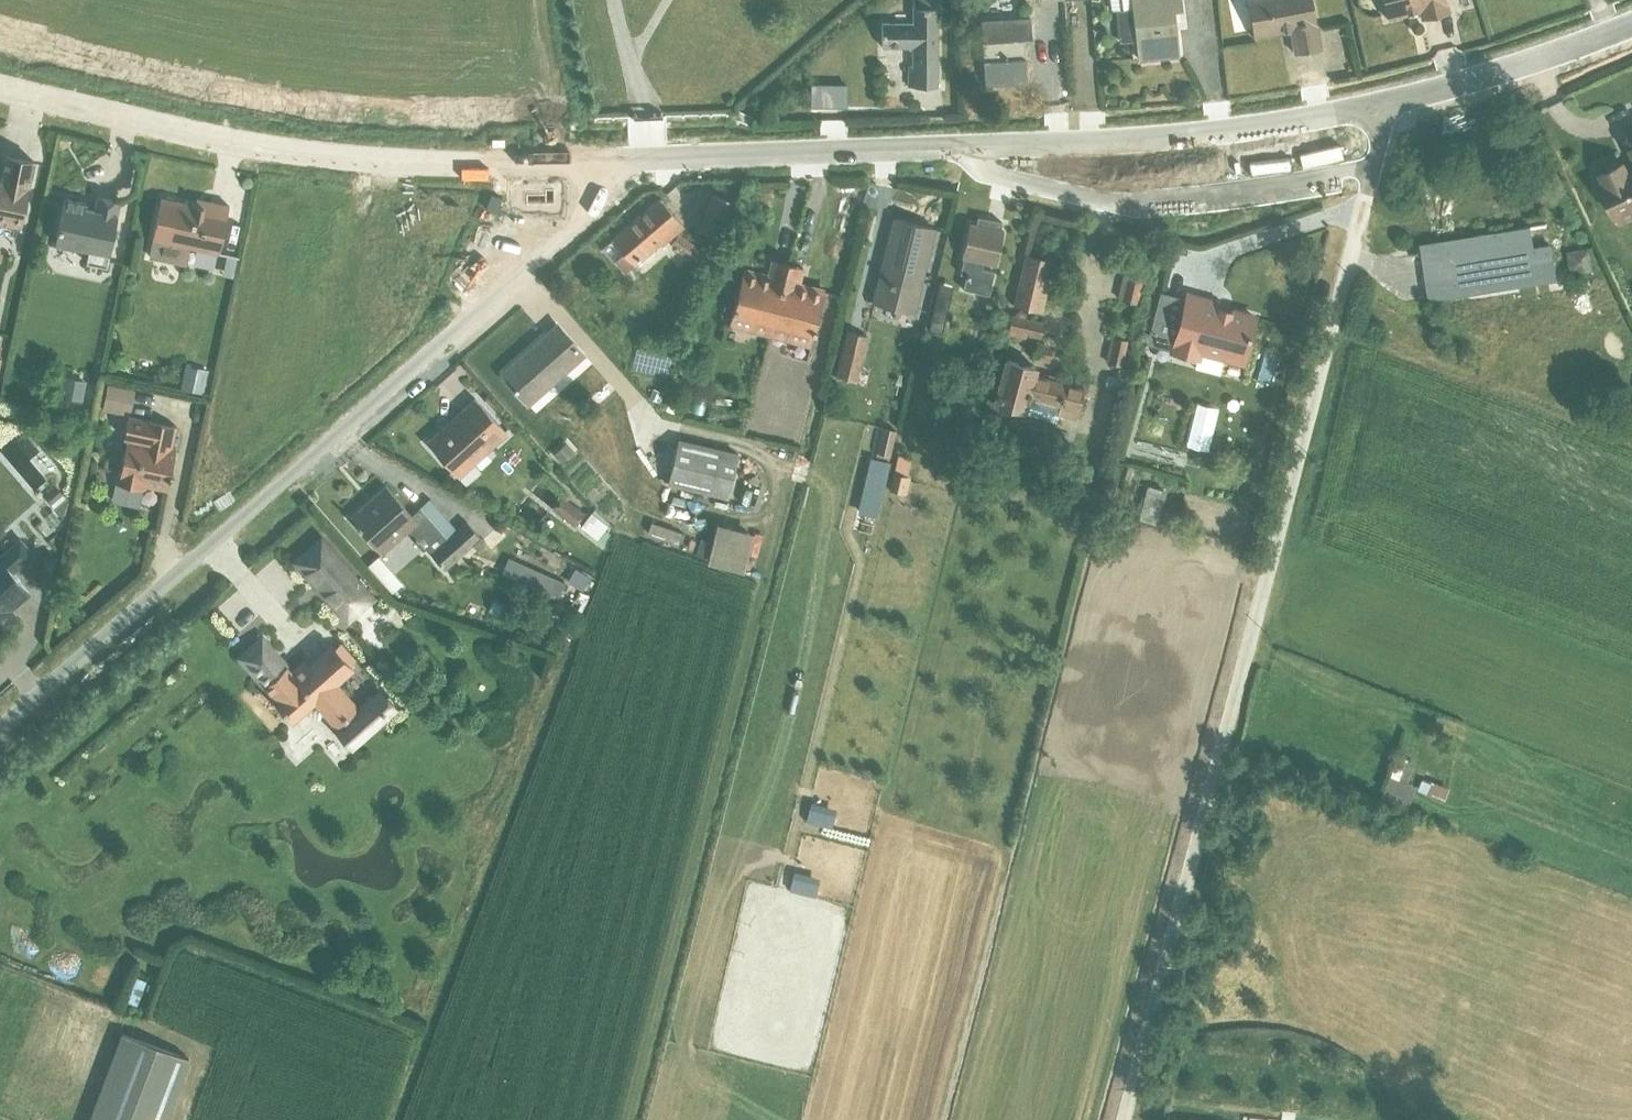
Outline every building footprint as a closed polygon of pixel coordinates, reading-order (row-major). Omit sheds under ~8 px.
[(883,20),(883,45),(913,46),(912,64),(909,64),(909,85),(938,85),(938,0),(913,0),(913,1),(913,21),(883,20)] [(1112,8),(1118,7),(1122,40),(1136,39),(1139,57),(1180,52),(1175,8),(1183,8),(1182,0),(1111,0),(1112,8)] [(1254,35),(1291,28),(1296,52),(1322,47),(1313,0),(1248,0),(1254,35)] [(1388,17),(1421,9),(1423,17),(1450,11),(1447,0),(1383,0),(1388,17)] [(1031,15),(981,18),(986,84),(1028,81),(1025,37),(1032,36),(1031,15)] [(55,132),(60,120),(46,115),(41,127),(55,132)] [(506,140),(492,140),(492,149),(506,149),(506,140)] [(22,225),(36,159),(6,153),(2,178),(0,178),(0,221),(22,225)] [(1602,173),(1608,185),(1605,187),(1622,223),(1631,219),(1631,165),(1628,167),(1625,162),(1622,164),(1616,161),(1608,165),(1606,171),(1602,173)] [(65,197),(56,243),(90,248),(87,261),(107,265),(122,200),(97,195),(95,207),(86,205),(87,201),(65,197)] [(169,241),(177,200),(162,196),(154,238),(169,241)] [(661,197),(612,238),(623,251),(615,259),(626,271),(661,242),(662,244),(685,224),(661,197)] [(169,241),(154,238),(150,256),(187,264),(192,246),(220,253),(230,204),(211,200),(210,207),(177,200),(169,241)] [(896,216),(874,301),(913,311),(934,226),(896,216)] [(970,221),(961,271),(967,272),(964,287),(989,293),(994,270),(982,267),(983,260),(996,263),(1004,229),(1001,228),(1002,220),(988,217),(986,225),(970,221)] [(1478,242),(1425,250),(1432,298),(1559,278),(1553,241),(1536,244),(1533,227),(1548,224),(1548,222),(1477,234),(1478,242)] [(1478,242),(1477,234),(1476,231),(1423,240),(1425,250),(1478,242)] [(681,232),(672,244),(702,266),(712,255),(681,232)] [(1592,245),(1569,249),(1572,271),(1595,268),(1592,245)] [(1026,251),(1014,303),(1044,310),(1056,259),(1026,251)] [(771,335),(789,262),(774,258),(769,274),(744,267),(729,324),(771,335)] [(789,262),(771,335),(810,345),(825,288),(799,281),(803,266),(789,262)] [(1125,270),(1118,297),(1140,301),(1146,275),(1125,270)] [(1161,289),(1147,341),(1174,348),(1173,349),(1201,359),(1202,352),(1242,363),(1255,315),(1218,305),(1220,301),(1188,293),(1187,296),(1161,289)] [(935,295),(923,344),(941,349),(945,332),(943,332),(944,325),(946,325),(952,299),(935,295)] [(1013,311),(1007,334),(1035,339),(1032,357),(1050,361),(1054,343),(1042,339),(1046,320),(1013,311)] [(558,323),(502,373),(530,404),(586,354),(558,323)] [(848,329),(837,373),(858,379),(869,334),(848,329)] [(1112,335),(1107,360),(1123,363),(1128,338),(1112,335)] [(1005,356),(993,402),(1002,404),(1001,409),(1015,412),(1016,408),(1056,420),(1058,411),(1076,416),(1084,386),(1037,373),(1039,365),(1005,356)] [(186,362),(180,389),(206,394),(211,368),(186,362)] [(1108,373),(1105,385),(1124,390),(1127,376),(1108,373)] [(63,375),(60,395),(84,399),(88,380),(63,375)] [(108,381),(102,407),(125,413),(126,408),(132,409),(137,387),(108,381)] [(476,396),(427,440),(459,476),(508,432),(476,396)] [(984,410),(977,445),(993,449),(1001,414),(984,410)] [(117,467),(115,481),(145,487),(146,485),(168,489),(174,471),(172,470),(177,446),(173,445),(178,424),(130,413),(123,437),(128,438),(122,468),(117,467)] [(883,425),(876,456),(889,459),(897,428),(883,425)] [(679,437),(668,482),(729,497),(739,451),(679,437)] [(567,440),(554,452),(562,462),(576,450),(567,440)] [(778,460),(781,479),(793,477),(790,458),(778,460)] [(894,470),(890,487),(906,491),(910,474),(894,470)] [(386,483),(349,516),(382,553),(407,531),(423,549),(427,546),(446,568),(474,543),(478,548),(486,541),(467,520),(458,527),(430,497),(413,513),(386,483)] [(1148,484),(1139,518),(1157,523),(1166,489),(1148,484)] [(562,494),(552,507),(575,524),(585,511),(562,494)] [(591,511),(580,525),(598,538),(608,524),(591,511)] [(652,520),(648,530),(683,542),(686,532),(652,520)] [(701,537),(696,554),(745,571),(754,531),(717,521),(712,541),(701,537)] [(1,638),(23,619),(13,608),(32,592),(14,571),(36,553),(21,535),(0,553),(0,637),(1,638)] [(298,556),(354,617),(378,597),(322,535),(298,556)] [(39,552),(35,578),(53,581),(58,555),(39,552)] [(379,555),(369,564),(393,590),(402,582),(379,555)] [(354,617),(298,556),(292,561),(347,624),(354,617)] [(507,557),(502,571),(559,593),(563,579),(507,557)] [(575,566),(568,578),(583,588),(591,576),(575,566)] [(263,637),(241,656),(294,721),(315,703),(352,750),(400,708),(380,686),(359,705),(339,683),(355,668),(350,662),(356,658),(341,641),(336,646),(331,640),(309,660),(305,656),(291,668),(263,637)] [(1400,753),(1384,795),(1411,806),(1418,784),(1410,781),(1419,761),(1400,753)] [(1423,777),(1419,789),(1447,799),(1452,786),(1423,777)] [(89,1119),(167,1119),(191,1057),(123,1031),(89,1119)]
